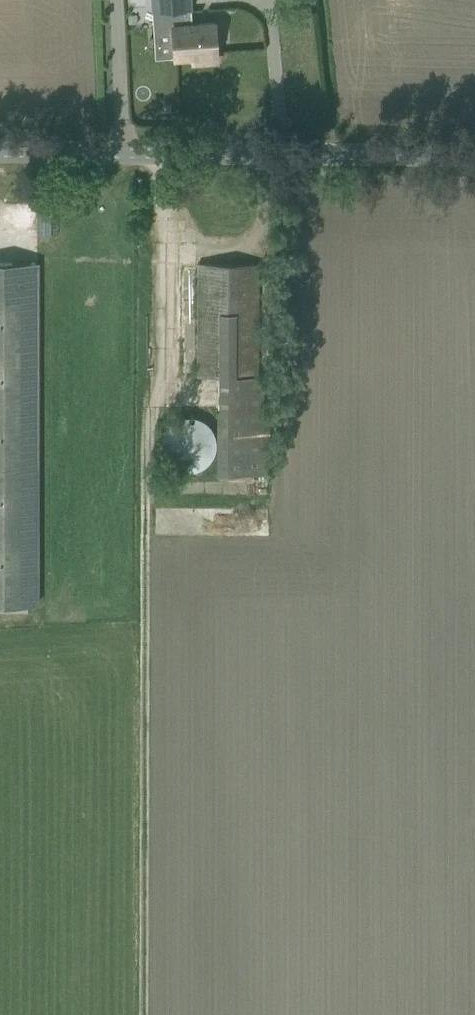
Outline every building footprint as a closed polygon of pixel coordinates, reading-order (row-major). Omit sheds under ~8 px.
[(149,14),(148,0),(125,0),(126,15),(149,14)] [(152,11),(155,11),(156,28),(173,26),(174,42),(175,56),(198,55),(198,61),(217,60),(215,40),(215,34),(214,22),(191,24),(190,8),(191,8),(190,0),(151,0),(152,11)] [(36,602),(37,263),(0,263),(0,602),(36,602)] [(197,376),(220,376),(219,408),(217,408),(217,473),(269,473),(270,376),(258,376),(258,284),(258,264),(198,264),(197,376)] [(216,435),(216,434),(216,429),(214,424),(212,420),(208,414),(204,411),(199,408),(193,406),(188,405),(181,406),(176,407),(171,410),(166,413),(163,417),(160,422),(158,427),(157,434),(158,439),(159,444),(162,450),(165,455),(169,458),(174,461),(177,462),(184,464),(189,464),(196,462),(202,459),(206,457),(210,452),(214,446),(216,441),(216,435)]
